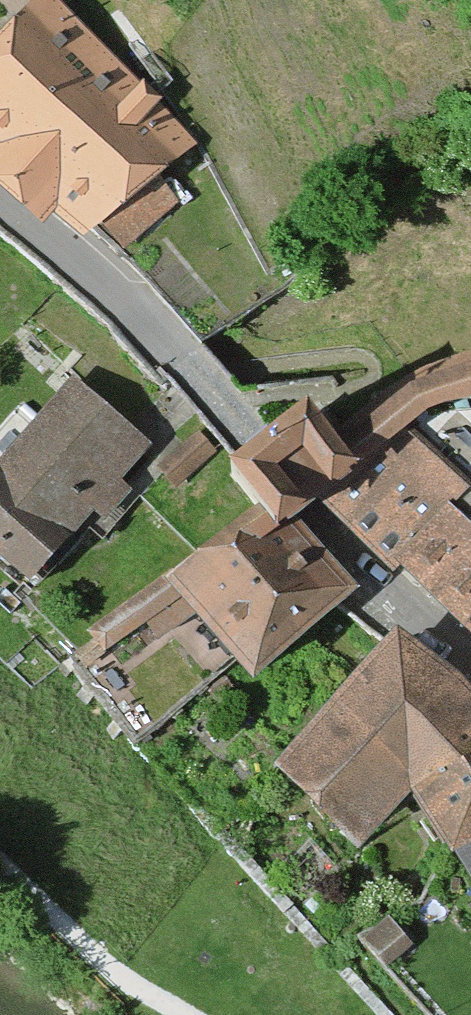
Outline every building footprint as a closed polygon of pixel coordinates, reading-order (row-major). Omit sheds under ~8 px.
[(0,29),(0,128),(129,240),(219,137),(61,0),(25,0),(0,29)] [(0,430),(0,535),(31,567),(148,451),(64,366),(3,426),(0,430)] [(446,442),(373,518),(470,612),(470,466),(446,442)] [(289,473),(238,518),(249,530),(285,571),(318,542),(338,524),(356,508),(309,455),(289,473)] [(249,530),(108,652),(152,703),(204,658),(247,708),(370,602),(318,542),(285,571),(249,530)] [(418,633),(305,775),(399,851),(435,801),(470,838),(470,681),(418,633)] [(463,855),(470,869),(470,848),(463,855)]
